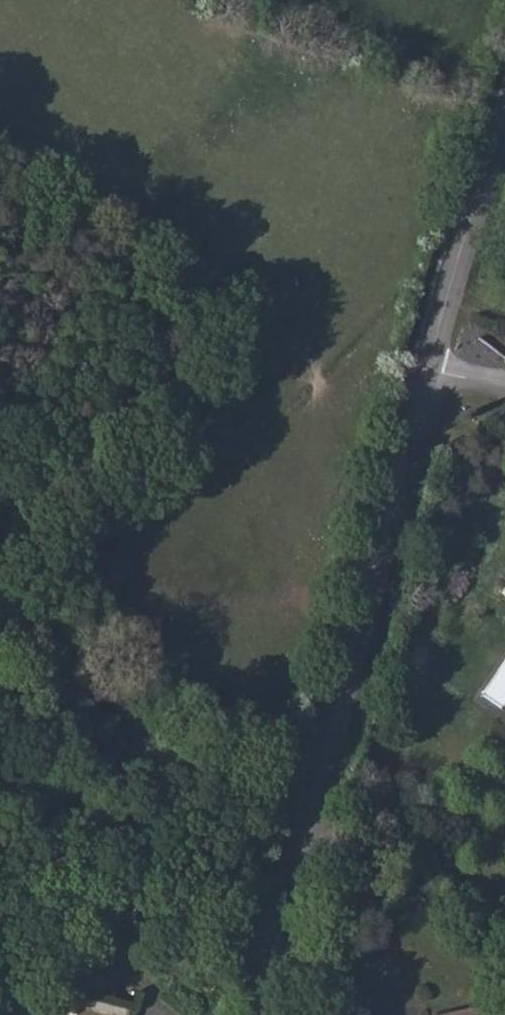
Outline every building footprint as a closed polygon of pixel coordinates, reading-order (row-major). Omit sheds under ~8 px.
[(83,965),(78,986),(113,995),(115,981),(100,978),(102,969),(83,965)]
